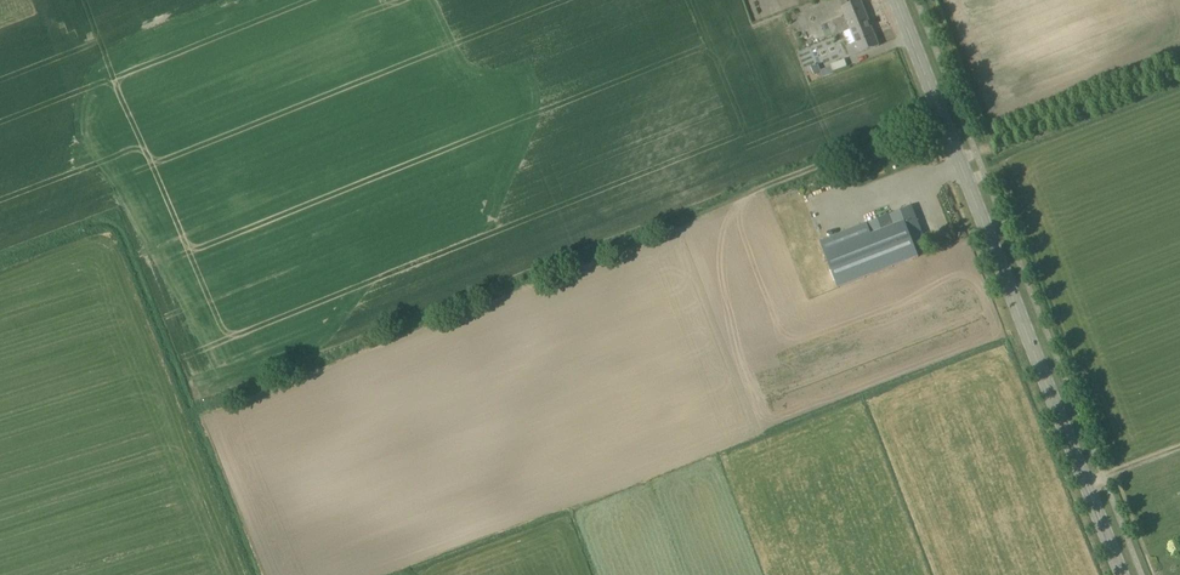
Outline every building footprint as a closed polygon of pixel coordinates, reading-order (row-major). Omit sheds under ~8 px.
[(873,31),(861,0),(860,0),(842,7),(846,16),(832,22),(821,25),(822,27),(819,28),(820,32),(829,29),(831,35),(838,32),(838,34),(844,31),(860,25),(864,34),(873,31)] [(850,57),(879,46),(873,31),(864,34),(860,25),(844,31),(849,46),(846,47),(850,57)] [(818,65),(811,67),(814,74),(821,72),(818,65)] [(839,287),(919,257),(914,245),(925,241),(912,206),(868,224),(872,234),(825,252),(839,287)]
